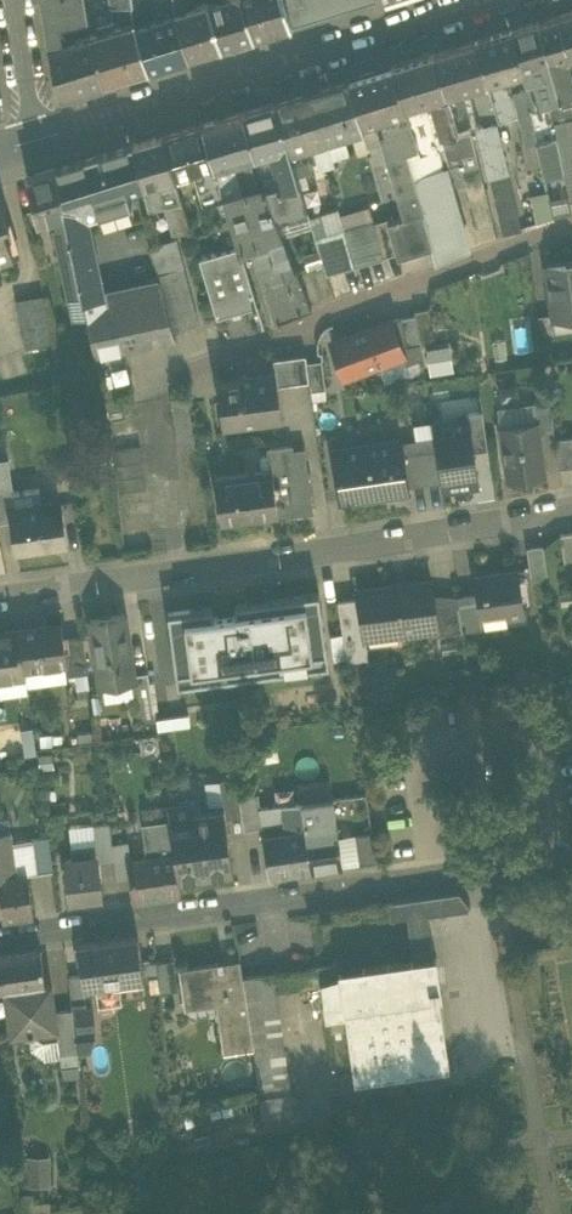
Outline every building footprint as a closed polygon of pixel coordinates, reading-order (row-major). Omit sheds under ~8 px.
[(104,81),(89,33),(76,35),(73,15),(86,13),(84,0),(43,0),(58,95),(104,81)] [(133,3),(134,20),(135,22),(150,18),(149,10),(151,9),(150,0),(132,0),(133,3)] [(176,10),(195,4),(195,0),(175,0),(176,10)] [(195,4),(176,10),(190,55),(222,45),(209,0),(195,4)] [(222,45),(255,35),(244,0),(210,0),(209,0),(222,45)] [(255,35),(293,23),(288,7),(306,2),(305,0),(244,0),(255,35)] [(306,2),(288,7),(293,23),(301,21),(299,13),(340,0),(305,0),(306,2)] [(369,0),(340,0),(299,13),(301,21),(369,0)] [(104,81),(149,67),(135,22),(134,20),(133,3),(118,7),(123,23),(115,25),(113,18),(97,23),(99,30),(89,33),(104,81)] [(149,67),(190,55),(176,10),(150,18),(135,22),(149,67)] [(559,15),(571,56),(571,55),(571,11),(559,15)] [(550,60),(551,62),(562,58),(571,56),(559,15),(539,21),(550,60)] [(512,29),(524,68),(550,60),(539,21),(512,29)] [(475,40),(487,81),(502,77),(517,72),(525,70),(524,68),(512,29),(475,40)] [(446,94),(473,86),(487,81),(475,40),(434,53),(446,94)] [(392,65),(392,66),(405,109),(417,147),(418,152),(438,146),(437,144),(441,143),(449,165),(465,159),(463,152),(475,148),(470,127),(457,130),(446,94),(434,53),(392,65)] [(562,58),(551,62),(553,71),(560,95),(571,91),(571,81),(567,64),(564,65),(562,58)] [(527,79),(535,76),(553,71),(551,62),(550,60),(524,68),(525,70),(527,79)] [(362,122),(405,109),(392,66),(349,79),(362,122)] [(560,95),(553,71),(535,76),(542,101),(549,99),(560,95)] [(517,72),(502,77),(504,82),(519,78),(517,72)] [(535,76),(527,79),(529,84),(534,104),(542,101),(535,76)] [(507,92),(504,82),(502,77),(487,81),(498,118),(514,113),(509,95),(507,92)] [(349,79),(312,90),(327,139),(348,133),(351,132),(349,126),(362,122),(349,79)] [(498,118),(487,81),(473,86),(484,123),(494,120),(498,118)] [(525,141),(535,139),(528,109),(535,107),(534,104),(529,84),(515,88),(525,141)] [(301,147),(327,139),(312,90),(275,101),(288,144),(299,141),(301,147)] [(560,95),(549,99),(551,110),(564,106),(571,104),(571,91),(560,95)] [(553,121),(553,117),(551,110),(549,99),(542,101),(534,104),(535,107),(528,109),(535,139),(556,135),(553,121)] [(255,155),(288,144),(275,101),(243,111),(254,151),(255,155)] [(564,106),(551,110),(553,117),(566,112),(564,106)] [(403,215),(421,208),(404,151),(417,147),(405,109),(362,122),(364,128),(367,139),(371,152),(369,152),(382,199),(398,194),(403,215)] [(215,163),(254,151),(243,111),(203,123),(215,163)] [(570,199),(571,199),(571,117),(553,121),(556,135),(564,170),(570,199)] [(506,168),(494,120),(484,123),(477,125),(488,172),(506,168)] [(193,169),(215,163),(203,123),(163,135),(175,175),(193,169)] [(143,185),(157,181),(174,176),(175,176),(175,175),(163,135),(133,144),(143,185)] [(564,170),(556,135),(535,139),(543,175),(564,170)] [(437,144),(438,146),(445,168),(446,168),(451,184),(465,180),(469,196),(486,192),(476,148),(475,148),(463,152),(465,159),(449,165),(441,143),(437,144)] [(55,168),(67,223),(89,216),(132,202),(128,190),(143,185),(133,144),(55,168)] [(272,209),(275,218),(307,208),(290,150),(288,144),(255,155),(264,184),(272,209)] [(469,248),(451,184),(446,168),(445,168),(438,146),(418,152),(417,147),(404,151),(421,208),(432,245),(436,260),(469,248)] [(215,163),(225,197),(264,184),(255,155),(254,151),(215,163)] [(193,169),(203,207),(226,200),(225,197),(215,163),(193,169)] [(64,252),(73,250),(67,223),(55,168),(28,176),(38,221),(55,216),(57,228),(52,230),(57,253),(64,252)] [(488,172),(503,234),(522,229),(506,168),(488,172)] [(190,227),(174,176),(157,181),(165,205),(173,233),(190,227)] [(157,181),(143,185),(149,210),(165,205),(157,181)] [(226,200),(240,245),(241,249),(254,245),(277,320),(312,310),(311,307),(275,218),(272,209),(264,184),(225,197),(226,200)] [(13,252),(7,234),(4,235),(0,224),(4,223),(10,221),(0,189),(0,256),(13,252)] [(532,192),(539,223),(553,218),(546,189),(532,192)] [(469,196),(476,224),(493,220),(486,192),(469,196)] [(397,252),(398,255),(432,245),(421,208),(403,215),(389,219),(388,220),(395,244),(397,252)] [(105,290),(89,216),(67,223),(73,250),(83,295),(105,290)] [(389,217),(374,222),(381,247),(395,244),(388,220),(389,219),(389,217)] [(383,255),(381,247),(374,222),(373,219),(344,227),(355,263),(383,255)] [(355,264),(355,263),(344,227),(316,236),(326,272),(355,264)] [(151,245),(158,272),(183,265),(176,237),(156,242),(157,244),(151,245)] [(384,256),(397,252),(395,244),(381,247),(383,255),(384,256)] [(257,304),(241,249),(240,245),(199,257),(217,316),(240,309),(257,304)] [(64,252),(74,297),(83,295),(73,250),(64,252)] [(546,263),(553,315),(571,312),(571,259),(546,263)] [(191,295),(183,265),(158,272),(159,278),(166,302),(191,295)] [(88,319),(95,354),(123,348),(175,337),(173,330),(199,323),(191,295),(166,302),(159,278),(105,290),(109,314),(88,319)] [(83,295),(88,319),(109,314),(105,290),(83,295)] [(15,299),(24,348),(52,344),(44,294),(15,299)] [(415,309),(415,314),(420,338),(434,335),(429,306),(415,309)] [(421,342),(420,338),(415,314),(401,316),(401,317),(406,345),(421,342)] [(402,355),(405,363),(423,357),(421,342),(406,345),(401,317),(391,319),(404,354),(402,355)] [(331,340),(345,376),(402,355),(404,354),(391,319),(391,318),(388,319),(390,326),(385,328),(377,325),(377,323),(331,340)] [(388,319),(377,323),(377,325),(385,328),(390,326),(388,319)] [(429,348),(432,367),(449,365),(446,346),(429,348)] [(135,402),(123,348),(95,354),(107,408),(135,402)] [(276,368),(278,384),(309,380),(306,353),(294,355),(273,358),(275,368),(276,368)] [(307,360),(311,389),(325,387),(322,358),(307,360)] [(218,380),(223,424),(226,423),(226,418),(254,414),(255,419),(282,416),(278,384),(276,368),(275,368),(244,372),(239,378),(218,380)] [(172,383),(181,442),(195,440),(187,392),(185,381),(172,383)] [(538,421),(539,432),(554,430),(550,398),(533,401),(536,421),(538,421)] [(468,417),(473,450),(488,448),(482,409),(466,412),(466,417),(468,417)] [(442,482),(443,489),(478,484),(473,450),(468,417),(466,417),(433,422),(437,449),(442,482)] [(501,426),(508,480),(545,475),(539,432),(538,421),(536,421),(501,426)] [(559,468),(571,466),(571,437),(555,439),(559,468)] [(339,447),(348,502),(410,492),(409,487),(404,454),(402,438),(339,447)] [(114,449),(119,491),(146,487),(141,446),(114,449)] [(268,449),(271,469),(273,469),(279,515),(311,511),(303,453),(293,455),(291,446),(268,449)] [(348,502),(339,447),(331,449),(340,503),(348,502)] [(404,454),(409,487),(442,482),(437,449),(404,454)] [(11,476),(7,456),(0,457),(0,478),(11,476)] [(280,517),(279,515),(273,469),(271,469),(214,478),(221,525),(280,517)] [(11,476),(0,478),(0,522),(13,520),(11,509),(16,509),(11,476)] [(13,520),(18,552),(65,544),(59,502),(16,509),(11,509),(13,520)] [(564,560),(571,559),(571,532),(567,533),(560,534),(564,560)] [(529,549),(533,576),(547,574),(543,547),(529,549)] [(506,612),(506,616),(524,613),(518,569),(493,573),(494,576),(475,579),(477,594),(480,615),(506,612)] [(359,598),(364,636),(365,636),(367,636),(366,633),(400,629),(400,631),(436,627),(437,627),(433,601),(431,582),(358,592),(359,598)] [(236,613),(214,616),(213,606),(168,612),(178,684),(222,678),(221,669),(243,666),(244,676),(329,664),(319,592),(235,603),(236,613)] [(477,594),(458,597),(463,631),(482,628),(481,619),(480,615),(477,594)] [(437,635),(463,631),(458,597),(433,601),(437,627),(436,627),(437,635)] [(359,598),(337,601),(342,633),(345,655),(367,651),(365,636),(364,636),(359,598)] [(92,618),(100,681),(131,677),(135,676),(134,674),(126,614),(92,618)] [(64,622),(20,629),(25,669),(66,664),(70,663),(66,639),(64,622)] [(25,669),(20,629),(0,632),(0,679),(26,675),(25,669)] [(345,655),(342,633),(330,635),(334,660),(346,658),(345,655)] [(66,664),(68,676),(88,673),(83,637),(66,639),(70,663),(66,664)] [(132,684),(138,723),(155,720),(148,672),(134,674),(135,676),(131,677),(132,684)] [(101,688),(132,684),(131,677),(100,681),(101,688)] [(158,731),(190,726),(188,713),(156,718),(158,731)] [(23,751),(33,750),(31,726),(20,727),(23,751)] [(226,816),(242,814),(239,794),(237,775),(220,778),(224,808),(226,816)] [(297,785),(299,802),(301,802),(322,799),(320,782),(297,785)] [(258,792),(239,794),(242,814),(244,829),(262,827),(260,808),(258,792)] [(304,823),(305,830),(336,825),(335,822),(337,822),(336,814),(334,815),(332,798),(322,799),(301,802),(304,823)] [(167,804),(170,819),(171,828),(196,825),(195,812),(201,811),(200,804),(193,800),(167,804)] [(285,826),(289,825),(304,823),(301,802),(299,802),(282,805),(284,824),(285,826)] [(260,808),(262,827),(284,824),(282,805),(260,808)] [(196,825),(171,828),(175,853),(179,879),(233,871),(226,816),(224,808),(201,811),(195,812),(196,825)] [(146,822),(150,857),(175,853),(171,828),(170,819),(146,822)] [(97,843),(99,860),(113,859),(110,822),(95,823),(97,843)] [(305,830),(304,823),(289,825),(290,833),(305,830)] [(342,866),(336,825),(305,830),(312,870),(312,871),(342,866)] [(312,870),(305,830),(290,833),(263,837),(269,877),(312,870)] [(16,847),(13,832),(0,833),(0,849),(16,847)] [(354,836),(358,864),(377,861),(373,833),(354,836)] [(31,840),(35,872),(53,869),(49,838),(31,840)] [(113,844),(118,879),(133,877),(131,859),(133,859),(130,842),(113,844)] [(68,858),(72,898),(102,895),(99,860),(97,843),(74,845),(75,858),(68,858)] [(16,847),(0,849),(0,876),(19,874),(16,847)] [(179,879),(175,853),(150,857),(133,859),(131,859),(133,877),(136,900),(181,894),(179,879)] [(19,874),(0,876),(0,892),(2,907),(4,918),(34,914),(28,873),(19,874)] [(391,901),(393,916),(409,914),(409,915),(410,915),(408,898),(391,901)] [(434,945),(428,921),(407,925),(413,950),(434,945)] [(78,945),(81,968),(95,967),(96,980),(100,1002),(122,999),(119,977),(141,974),(144,974),(139,937),(93,943),(78,945)] [(6,988),(45,982),(41,950),(0,956),(0,989),(6,988)] [(321,983),(327,1019),(348,1016),(347,1010),(423,999),(438,997),(443,996),(437,956),(432,957),(415,959),(341,969),(340,961),(319,964),(321,983)] [(157,961),(160,992),(179,989),(175,959),(157,961)] [(217,1004),(225,1052),(253,1048),(240,959),(180,968),(185,1002),(217,997),(217,1004)] [(319,964),(271,971),(243,975),(261,1090),(260,1097),(263,1114),(291,1109),(289,1093),(274,990),(321,983),(319,964)] [(83,982),(96,980),(95,967),(81,968),(82,974),(83,982)] [(82,974),(69,976),(72,1002),(85,1000),(83,982),(82,974)] [(144,996),(141,974),(119,977),(122,999),(144,996)] [(29,1033),(33,1032),(35,1032),(34,1030),(58,1027),(56,1011),(52,985),(47,982),(45,982),(6,988),(12,1033),(29,1031),(29,1033)] [(185,1008),(217,1004),(217,997),(185,1002),(185,1008)] [(348,1016),(358,1084),(449,1070),(447,1054),(431,1056),(423,999),(347,1010),(348,1016)] [(80,1065),(73,1009),(56,1011),(58,1027),(59,1038),(58,1038),(62,1067),(80,1065)] [(59,1038),(58,1027),(34,1030),(35,1032),(33,1032),(43,1040),(58,1038),(59,1038)] [(50,1183),(49,1154),(24,1154),(25,1184),(50,1183)]
